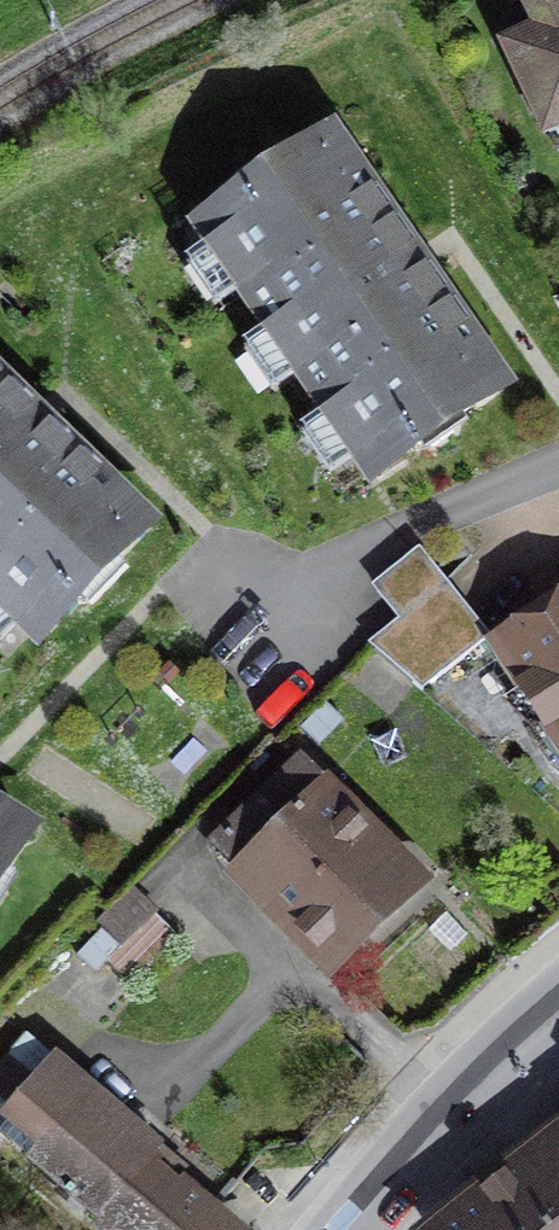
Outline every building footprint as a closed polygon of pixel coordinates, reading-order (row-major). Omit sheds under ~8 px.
[(519,2),(533,32),(506,44),(533,103),(558,92),(558,0),(525,0),(519,2)] [(456,416),(501,386),(414,259),(331,140),(286,170),(271,166),(251,179),(248,196),(205,226),(375,473),(417,443),(434,447),(454,433),(456,416)] [(145,526),(37,421),(0,385),(0,598),(39,636),(76,598),(93,597),(110,580),(109,563),(145,526)] [(423,554),(377,590),(400,619),(370,643),(422,690),(490,636),(423,554)] [(498,644),(558,736),(538,749),(549,766),(558,774),(558,605),(498,644)] [(336,957),(406,888),(322,803),(332,793),(300,761),(209,850),(284,925),(294,915),(336,957)] [(27,832),(0,814),(0,873),(27,832)] [(152,910),(106,957),(131,981),(177,933),(152,910)] [(175,1183),(184,1172),(62,1068),(11,1128),(41,1154),(35,1161),(117,1229),(230,1229),(175,1183)] [(534,1168),(474,1215),(455,1229),(558,1229),(558,1148),(534,1168)]
